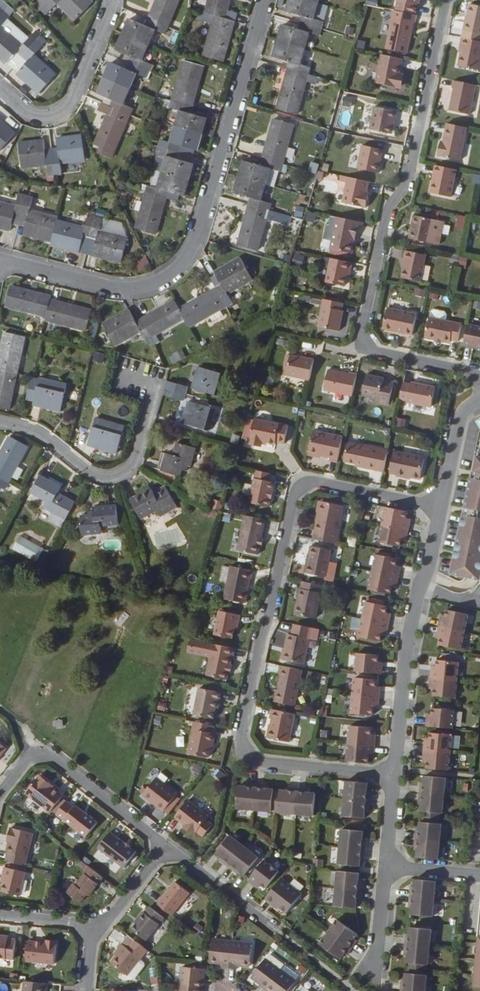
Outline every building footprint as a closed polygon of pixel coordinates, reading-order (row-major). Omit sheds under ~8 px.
[(93,1),(91,0),(50,0),(45,6),(40,10),(46,16),(58,3),(75,19),(93,1)] [(179,0),(156,0),(149,18),(168,26),(179,0)] [(230,0),(209,0),(206,12),(215,14),(225,17),(230,0)] [(318,2),(312,0),(291,0),(288,10),(304,14),(302,22),(322,27),(324,19),(314,17),(318,2)] [(419,0),(397,0),(395,12),(414,16),(416,7),(418,7),(419,0)] [(469,6),(462,40),(479,44),(479,8),(469,6)] [(9,17),(0,8),(0,27),(1,26),(9,17)] [(406,54),(413,24),(414,24),(416,17),(414,16),(395,12),(393,12),(385,50),(406,54)] [(223,60),(235,20),(225,17),(215,14),(204,55),(223,60)] [(149,44),(156,29),(165,33),(168,26),(149,18),(146,25),(130,19),(124,33),(149,44)] [(305,47),(310,32),(320,35),(322,27),(302,22),(300,29),(284,24),(280,40),(305,47)] [(37,40),(31,35),(22,45),(1,26),(0,27),(0,59),(6,64),(18,51),(23,56),(37,40)] [(143,59),(149,44),(124,33),(117,49),(133,55),(130,62),(149,70),(152,63),(143,59)] [(56,74),(34,55),(43,46),(37,40),(23,56),(29,61),(18,74),(39,92),(56,74)] [(301,62),(305,47),(280,40),(275,55),(284,58),(292,60),(290,67),(309,73),(311,66),(301,62)] [(479,62),(479,44),(462,40),(461,40),(459,47),(462,48),(461,55),(460,55),(457,67),(478,72),(479,62)] [(398,74),(401,60),(380,56),(374,84),(397,89),(400,75),(398,74)] [(290,67),(292,60),(284,58),(282,65),(290,67)] [(193,106),(205,66),(185,60),(174,100),(193,106)] [(130,88),(137,73),(147,77),(149,70),(130,62),(127,68),(112,62),(105,77),(130,88)] [(298,113),(307,79),(316,82),(318,76),(309,73),(290,67),(278,107),(298,113)] [(124,103),(130,88),(105,77),(99,93),(114,100),(112,106),(131,114),(134,108),(124,103)] [(469,118),(476,87),(453,83),(451,91),(453,91),(448,113),(469,118)] [(351,108),(352,99),(343,97),(342,107),(351,108)] [(203,133),(207,118),(191,113),(193,106),(174,100),(172,107),(181,110),(177,126),(203,133)] [(115,153),(131,114),(112,106),(103,102),(99,112),(108,116),(96,145),(115,153)] [(387,135),(390,121),(393,121),(394,113),(372,109),(368,131),(387,135)] [(284,163),(295,124),(275,118),(263,157),(284,163)] [(0,120),(0,151),(15,133),(0,120)] [(198,148),(203,133),(177,126),(173,141),(163,138),(161,146),(180,151),(182,144),(195,147),(198,148)] [(460,163),(467,130),(446,126),(442,144),(443,144),(442,148),(439,147),(436,158),(460,163)] [(85,161),(83,136),(59,139),(59,147),(60,147),(60,153),(53,154),(56,175),(63,174),(63,164),(85,161)] [(53,154),(52,148),(46,148),(45,141),(21,144),(23,168),(48,165),(49,176),(56,175),(53,154)] [(194,155),(195,147),(182,144),(180,151),(194,155)] [(190,179),(194,164),(192,163),(178,158),(180,151),(161,146),(159,153),(168,156),(164,171),(190,179)] [(361,148),(356,172),(377,176),(382,152),(361,148)] [(192,163),(194,155),(180,151),(178,158),(192,163)] [(267,183),(272,168),(282,170),(284,163),(263,157),(261,164),(246,160),(241,176),(267,183)] [(449,200),(455,172),(434,168),(428,195),(449,200)] [(160,187),(164,171),(157,169),(153,185),(160,187)] [(185,194),(190,179),(164,171),(160,187),(153,185),(150,184),(148,192),(167,197),(169,190),(179,193),(185,194)] [(263,199),(267,183),(241,176),(237,192),(253,197),(251,204),(271,209),(273,202),(263,199)] [(365,195),(368,184),(346,180),(345,186),(341,206),(365,211),(367,200),(364,199),(365,195)] [(178,200),(179,193),(169,190),(167,197),(178,200)] [(156,233),(167,197),(148,192),(137,228),(156,233)] [(15,214),(22,216),(27,196),(20,194),(17,207),(0,203),(0,228),(11,230),(13,222),(15,214)] [(58,220),(59,217),(31,210),(35,198),(27,196),(22,216),(20,224),(27,226),(25,234),(53,241),(58,220)] [(260,249),(271,209),(251,204),(240,243),(260,249)] [(302,217),(304,207),(296,206),(295,216),(302,217)] [(305,220),(315,222),(317,214),(308,212),(305,220)] [(20,224),(22,216),(15,214),(13,222),(20,224)] [(91,236),(96,217),(89,215),(86,227),(58,220),(53,241),(52,244),(79,251),(84,234),(91,236)] [(459,216),(457,227),(465,229),(467,218),(459,216)] [(122,262),(128,238),(101,231),(104,219),(96,217),(91,236),(99,238),(95,255),(122,262)] [(413,219),(407,242),(435,248),(440,225),(413,219)] [(356,228),(357,225),(335,220),(334,226),(328,252),(349,256),(351,244),(353,235),(355,235),(356,228)] [(419,286),(424,258),(403,254),(401,262),(405,262),(403,270),(401,282),(419,286)] [(254,279),(241,257),(217,271),(219,274),(225,285),(218,289),(228,307),(235,303),(230,293),(254,279)] [(146,259),(135,264),(139,272),(150,266),(146,259)] [(344,280),(346,273),(349,273),(351,266),(329,261),(324,285),(342,289),(344,280)] [(225,285),(219,274),(211,277),(218,289),(225,285)] [(51,299),(52,296),(12,286),(7,305),(47,315),(51,299)] [(191,327),(228,307),(218,289),(181,309),(186,318),(191,327)] [(417,293),(415,300),(422,302),(424,294),(417,293)] [(87,329),(92,310),(51,299),(47,315),(46,318),(87,329)] [(153,337),(186,318),(181,309),(176,300),(143,319),(153,337)] [(336,335),(341,314),(339,314),(341,307),(322,303),(316,330),(336,335)] [(117,345),(141,332),(147,341),(153,337),(143,319),(136,322),(129,309),(105,323),(117,345)] [(386,312),(381,333),(411,339),(416,318),(386,312)] [(456,345),(460,328),(441,325),(442,319),(441,316),(430,313),(428,316),(423,341),(433,344),(440,345),(448,347),(449,343),(456,345)] [(466,328),(461,349),(469,351),(470,348),(475,350),(479,351),(479,331),(466,328)] [(24,338),(4,334),(0,351),(0,370),(16,374),(24,338)] [(182,350),(170,357),(174,364),(186,357),(182,350)] [(95,352),(92,360),(103,364),(105,355),(95,352)] [(307,383),(311,363),(301,361),(301,362),(288,359),(284,378),(307,383)] [(197,367),(191,389),(216,396),(222,375),(197,367)] [(16,374),(0,370),(0,410),(7,412),(16,374)] [(349,399),(354,376),(346,374),(345,376),(326,372),(321,393),(349,399)] [(364,377),(359,397),(376,401),(376,404),(386,407),(391,385),(381,382),(381,381),(364,377)] [(59,412),(66,386),(39,380),(38,382),(31,380),(26,400),(33,402),(32,405),(59,412)] [(187,388),(167,383),(166,389),(185,394),(187,388)] [(428,410),(433,390),(408,385),(407,387),(400,385),(396,401),(404,403),(403,405),(428,410)] [(185,394),(166,389),(164,396),(183,401),(185,394)] [(188,402),(182,424),(207,431),(213,409),(188,402)] [(95,419),(87,445),(115,453),(123,428),(95,419)] [(406,428),(406,420),(397,419),(397,428),(406,428)] [(281,446),(285,429),(251,422),(246,444),(258,447),(259,444),(264,445),(272,447),(273,445),(281,446)] [(334,465),(339,441),(310,434),(305,456),(327,461),(326,463),(334,465)] [(479,434),(473,464),(471,472),(475,473),(473,480),(470,480),(464,509),(469,510),(467,516),(462,515),(459,532),(454,552),(458,553),(457,559),(453,558),(452,558),(448,574),(478,580),(479,573),(479,434)] [(27,447),(8,437),(0,452),(0,479),(7,483),(27,447)] [(167,455),(162,472),(181,477),(184,465),(191,467),(196,449),(176,444),(173,456),(167,455)] [(380,475),(384,453),(345,445),(341,464),(353,467),(358,468),(358,470),(380,475)] [(416,482),(421,460),(390,454),(386,475),(393,477),(393,476),(407,480),(416,482)] [(269,501),(271,492),(269,491),(271,484),(266,483),(268,476),(253,472),(246,504),(265,509),(267,501),(269,501)] [(67,521),(76,504),(58,494),(61,488),(39,477),(30,494),(45,502),(42,507),(54,514),(67,521)] [(6,492),(18,495),(21,487),(8,484),(6,492)] [(155,496),(167,490),(166,486),(153,492),(155,496)] [(176,507),(167,490),(155,496),(153,492),(152,489),(130,501),(139,519),(155,510),(158,516),(176,507)] [(333,546),(341,508),(318,503),(309,541),(333,546)] [(92,516),(80,518),(82,536),(101,534),(100,528),(117,526),(115,507),(91,510),(92,516)] [(402,520),(404,513),(383,509),(379,527),(405,532),(406,525),(402,524),(402,520)] [(222,512),(220,521),(228,523),(230,513),(222,512)] [(62,529),(67,521),(54,514),(50,522),(62,529)] [(258,541),(261,529),(259,529),(261,521),(242,518),(235,552),(255,556),(257,548),(258,541)] [(403,539),(405,532),(379,527),(376,544),(397,549),(398,543),(399,539),(403,539)] [(44,550),(20,537),(13,550),(36,563),(44,550)] [(308,557),(304,575),(322,579),(328,552),(307,548),(305,556),(308,557)] [(42,567),(49,553),(44,550),(36,563),(42,567)] [(391,571),(392,567),(393,561),(372,557),(369,574),(394,579),(396,572),(391,571)] [(228,568),(221,601),(242,605),(247,581),(248,581),(250,573),(228,568)] [(387,590),(388,585),(393,586),(394,579),(369,574),(365,591),(386,596),(387,590)] [(203,582),(201,593),(211,594),(213,583),(203,582)] [(311,620),(319,587),(299,583),(297,590),(296,590),(294,600),(295,600),(292,616),(311,620)] [(386,620),(381,619),(382,615),(383,609),(362,604),(358,621),(384,627),(386,620)] [(452,632),(454,615),(442,612),(441,618),(440,622),(436,621),(434,628),(452,632)] [(235,625),(237,617),(215,613),(210,637),(228,641),(230,632),(231,624),(235,625)] [(460,634),(464,617),(454,615),(452,632),(460,634)] [(377,637),(378,633),(383,634),(384,627),(358,621),(355,638),(376,643),(377,637)] [(300,665),(307,629),(290,626),(288,636),(284,635),(279,661),(300,665)] [(450,650),(452,632),(434,628),(432,635),(437,636),(436,640),(435,646),(450,650)] [(456,651),(460,634),(452,632),(450,650),(456,651)] [(226,667),(230,650),(210,646),(204,678),(223,682),(224,675),(226,667)] [(377,675),(377,668),(373,668),(373,664),(374,658),(352,655),(350,673),(377,675)] [(446,681),(448,664),(433,662),(432,669),(432,672),(427,672),(426,679),(446,681)] [(291,706),(298,671),(276,667),(274,675),(275,675),(270,702),(291,706)] [(370,692),(371,688),(371,681),(350,679),(348,697),(374,699),(375,692),(370,692)] [(444,699),(446,681),(426,679),(425,687),(430,686),(430,691),(429,697),(444,699)] [(451,699),(452,682),(446,681),(444,699),(451,699)] [(211,710),(213,702),(216,703),(217,695),(195,690),(189,717),(209,721),(211,710)] [(368,717),(368,710),(369,706),(373,707),(374,699),(348,697),(346,714),(368,717)] [(285,743),(291,715),(268,710),(266,720),(268,720),(266,729),(265,729),(263,738),(285,743)] [(441,730),(443,712),(428,711),(427,717),(427,721),(422,721),(421,728),(441,730)] [(447,730),(449,713),(443,712),(441,730),(447,730)] [(209,744),(211,736),(208,735),(210,728),(190,724),(183,755),(203,759),(205,751),(206,744),(209,744)] [(365,739),(366,735),(366,729),(345,727),(343,744),(369,747),(370,740),(365,739)] [(328,738),(329,731),(321,729),(319,737),(328,738)] [(438,753),(440,735),(425,734),(425,740),(424,744),(419,744),(419,751),(438,753)] [(445,753),(447,736),(440,735),(438,753),(445,753)] [(369,754),(369,747),(343,744),(341,763),(363,765),(363,758),(364,754),(369,754)] [(436,772),(438,753),(419,751),(418,758),(423,759),(422,763),(421,770),(436,772)] [(443,772),(445,753),(438,753),(436,772),(443,772)] [(27,795),(51,814),(64,797),(53,789),(54,787),(41,777),(27,795)] [(141,795),(160,811),(174,794),(154,778),(141,795)] [(433,797),(435,779),(420,778),(419,784),(418,789),(416,788),(415,795),(433,797)] [(440,797),(441,780),(435,779),(433,797),(440,797)] [(362,795),(363,791),(363,785),(341,783),(340,800),(364,803),(365,795),(362,795)] [(249,811),(251,786),(245,785),(245,788),(240,788),(234,787),(232,809),(249,811)] [(267,813),(269,791),(264,790),(259,790),(259,787),(251,786),(249,811),(267,813)] [(292,815),(295,790),(289,790),(288,793),(283,792),(278,792),(276,813),(277,816),(282,816),(285,814),(292,815)] [(309,816),(312,795),(307,795),(302,794),(302,791),(295,790),(292,815),(300,816),(302,818),(306,819),(308,817),(309,816)] [(431,814),(433,797),(415,795),(414,802),(417,802),(417,806),(416,812),(419,813),(431,814)] [(438,814),(440,797),(433,797),(431,814),(435,814),(438,814)] [(184,800),(171,816),(180,824),(179,826),(190,834),(204,816),(184,800)] [(364,809),(364,803),(340,800),(338,817),(360,820),(360,813),(361,809),(364,809)] [(86,838),(98,824),(76,807),(75,809),(67,802),(57,815),(86,838)] [(427,843),(429,825),(418,824),(415,824),(414,830),(414,834),(411,834),(410,841),(427,843)] [(435,843),(437,826),(434,825),(429,825),(427,843),(435,843)] [(26,866),(33,833),(10,828),(8,838),(10,838),(7,853),(8,853),(6,861),(26,866)] [(360,850),(360,843),(357,843),(358,839),(359,832),(337,830),(335,848),(360,850)] [(124,869),(136,853),(130,848),(126,845),(111,833),(99,849),(124,869)] [(225,867),(239,848),(225,837),(212,854),(217,858),(218,857),(221,860),(219,862),(225,867)] [(425,861),(427,843),(410,841),(410,848),(412,848),(412,852),(411,859),(425,861)] [(433,862),(435,843),(427,843),(425,861),(433,862)] [(240,875),(253,859),(239,848),(225,867),(230,871),(233,868),(236,871),(235,872),(240,875)] [(356,861),(356,857),(359,857),(360,850),(335,848),(333,865),(355,867),(356,861)] [(313,867),(323,868),(324,860),(314,859),(313,867)] [(88,897),(103,878),(81,861),(77,865),(85,872),(84,873),(85,874),(76,885),(74,884),(67,893),(80,903),(86,895),(88,897)] [(261,889),(274,872),(260,861),(244,881),(249,885),(252,881),(257,885),(261,889)] [(19,896),(25,873),(4,868),(2,875),(5,876),(3,883),(1,892),(19,896)] [(354,881),(354,874),(333,872),(331,890),(356,892),(356,885),(353,885),(354,881)] [(282,913),(297,894),(277,878),(261,899),(268,905),(270,902),(276,906),(275,907),(282,913)] [(171,916),(190,892),(176,881),(163,897),(165,899),(159,907),(171,916)] [(420,901),(423,882),(409,881),(409,888),(408,892),(405,892),(404,899),(420,901)] [(429,902),(431,883),(423,882),(420,901),(429,902)] [(355,899),(356,892),(331,890),(329,908),(351,910),(351,903),(352,899),(355,899)] [(418,918),(420,901),(404,899),(404,906),(407,907),(406,911),(406,917),(418,918)] [(427,919),(429,902),(420,901),(418,918),(427,919)] [(144,939),(162,917),(148,906),(143,912),(142,910),(136,917),(138,919),(135,923),(131,928),(144,939)] [(353,936),(332,920),(323,933),(346,950),(350,943),(348,942),(350,940),(353,936)] [(156,927),(152,936),(159,939),(163,930),(156,927)] [(414,948),(417,931),(404,930),(404,936),(403,940),(400,940),(399,947),(414,948)] [(424,949),(426,932),(417,931),(414,948),(424,949)] [(346,950),(323,933),(314,944),(335,960),(338,956),(340,954),(342,955),(346,950)] [(17,939),(10,938),(10,937),(1,936),(1,938),(0,938),(0,958),(15,960),(17,939)] [(229,967),(232,941),(212,939),(210,960),(222,962),(222,966),(229,967)] [(474,939),(469,990),(478,990),(479,990),(479,940),(474,939)] [(53,964),(55,942),(45,940),(45,943),(41,943),(27,941),(24,961),(53,964)] [(249,965),(252,943),(232,941),(229,967),(236,968),(237,963),(249,965)] [(147,952),(135,942),(131,949),(143,958),(147,952)] [(111,963),(127,976),(129,974),(140,960),(122,945),(116,952),(118,953),(111,963)] [(412,966),(414,948),(399,947),(399,954),(402,954),(401,959),(401,965),(403,965),(412,966)] [(422,967),(424,949),(414,948),(412,966),(420,967),(422,967)] [(279,971),(282,966),(267,956),(265,960),(264,960),(251,976),(266,987),(279,971)] [(141,960),(129,974),(135,979),(146,966),(145,963),(141,960)] [(201,988),(204,969),(183,967),(180,985),(201,988)] [(293,982),(279,971),(266,987),(270,990),(287,990),(293,982)] [(411,976),(402,975),(400,975),(399,981),(399,985),(396,985),(395,990),(410,990),(411,976)] [(421,977),(419,977),(411,976),(410,990),(420,990),(421,977)] [(45,983),(24,981),(23,990),(44,990),(45,983)] [(325,990),(313,981),(308,987),(314,990),(325,990)]
